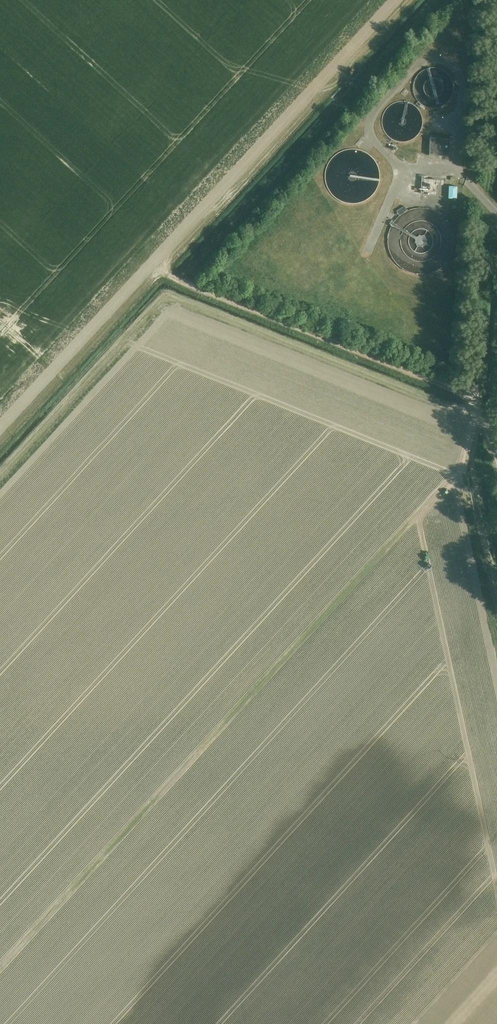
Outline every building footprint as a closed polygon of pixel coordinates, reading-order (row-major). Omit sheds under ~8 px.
[(450,139),(429,138),(429,155),(449,156),(450,139)] [(421,176),(421,194),(435,195),(436,179),(424,179),(424,176),(421,176)] [(449,186),(448,198),(456,199),(457,186),(449,186)]
